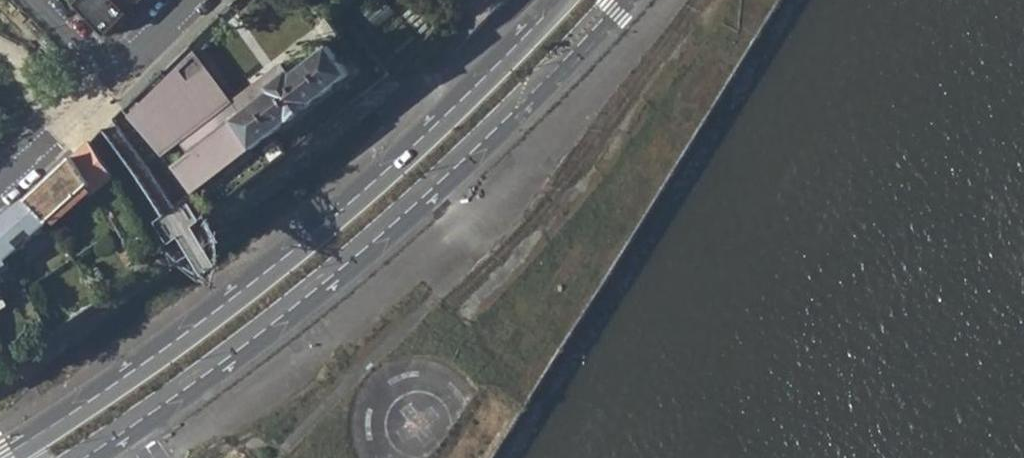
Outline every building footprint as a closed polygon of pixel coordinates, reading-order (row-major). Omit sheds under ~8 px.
[(144,0),(83,0),(78,5),(107,36),(144,0)] [(379,21),(396,8),(389,0),(372,0),(366,5),(379,21)] [(355,75),(333,46),(294,75),(291,71),(270,86),(273,90),(244,112),(235,119),(248,138),(256,148),(355,75)] [(235,119),(244,112),(235,100),(197,50),(129,117),(164,156),(183,141),(192,152),(173,165),(188,182),(248,138),(235,119)] [(274,70),(235,100),(244,112),(273,90),(270,86),(291,71),(285,62),(274,70)] [(248,138),(188,182),(197,192),(256,148),(248,138)] [(32,200),(51,223),(92,186),(99,193),(114,178),(90,142),(32,200)] [(0,221),(0,246),(10,259),(51,223),(32,200),(30,198),(0,221)] [(200,227),(189,212),(182,217),(174,223),(182,233),(219,285),(226,277),(234,274),(200,227)] [(132,244),(124,250),(134,263),(142,258),(132,244)] [(10,259),(0,246),(0,265),(10,259)]
